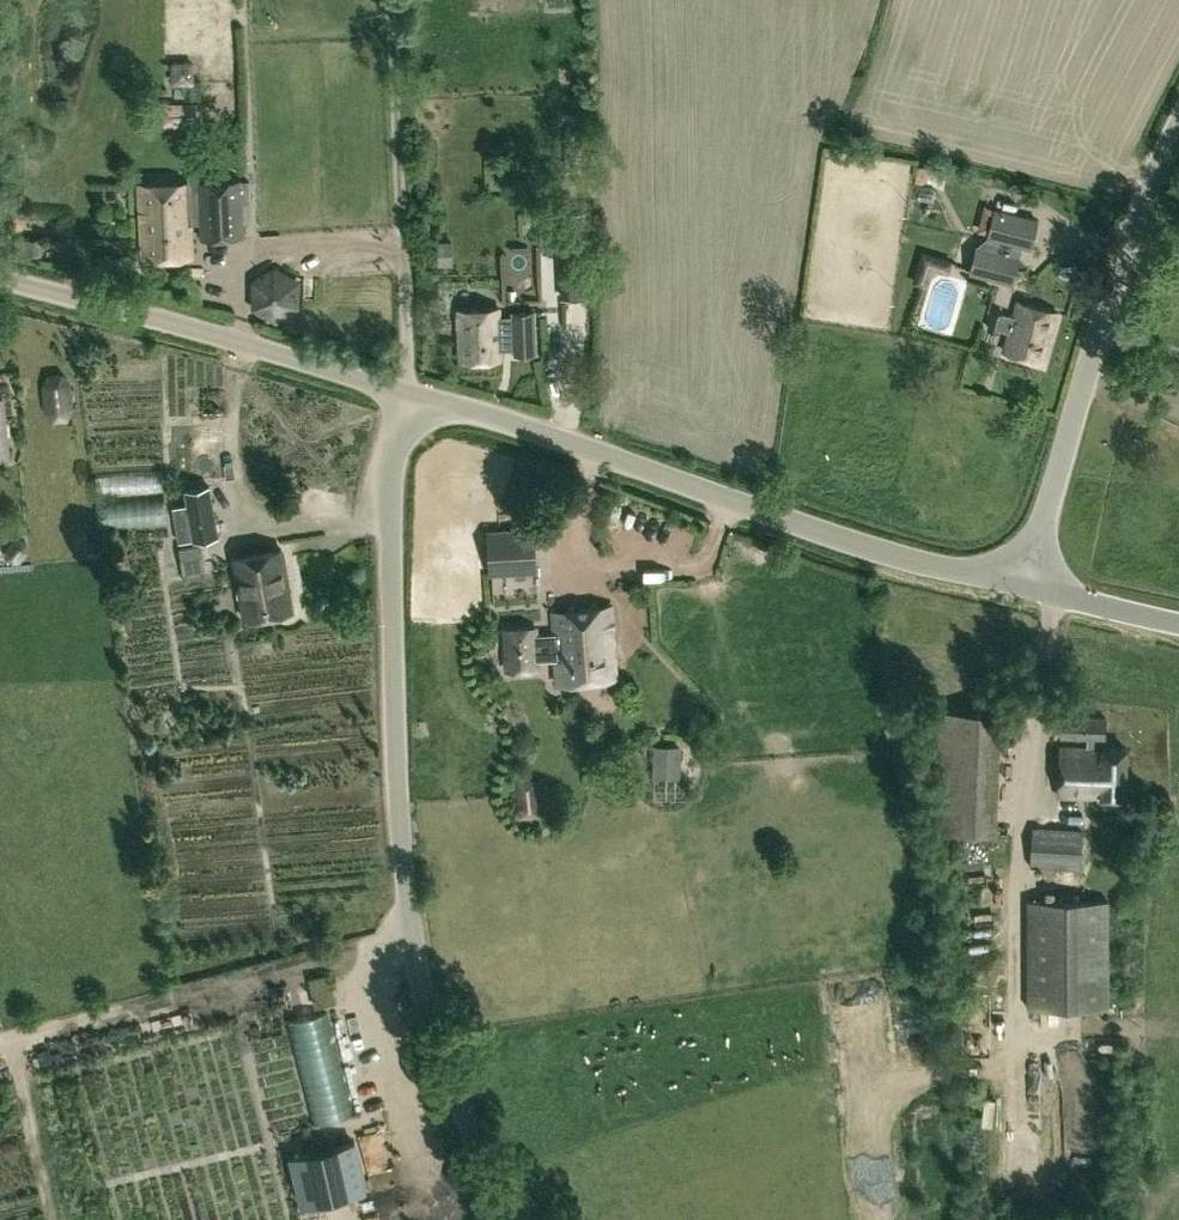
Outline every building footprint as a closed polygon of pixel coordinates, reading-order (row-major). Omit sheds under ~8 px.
[(161,125),(203,126),(204,102),(162,101),(161,125)] [(244,236),(241,179),(139,184),(142,258),(192,256),(190,217),(200,217),(200,238),(244,236)] [(550,207),(532,208),(537,301),(554,301),(550,207)] [(969,272),(1013,283),(1020,256),(1019,256),(1021,246),(1031,249),(1039,219),(994,207),(987,235),(983,234),(981,246),(976,244),(969,272)] [(267,256),(239,289),(273,318),(293,295),(284,288),(292,278),(267,256)] [(999,329),(1009,332),(1004,350),(1043,361),(1057,312),(1018,301),(1014,315),(1004,312),(993,309),(987,327),(998,331),(999,329)] [(511,310),(511,315),(500,315),(499,308),(458,310),(460,360),(501,358),(501,349),(513,349),(514,354),(537,353),(535,309),(511,310)] [(44,374),(41,387),(43,410),(51,422),(69,420),(74,408),(71,380),(63,372),(44,374)] [(8,455),(3,397),(0,398),(0,456),(8,455)] [(116,460),(116,449),(90,450),(91,462),(116,460)] [(219,537),(211,484),(184,489),(194,540),(219,537)] [(161,502),(96,499),(96,517),(160,519),(161,502)] [(488,574),(537,571),(535,525),(485,528),(488,574)] [(202,570),(198,542),(179,545),(183,573),(202,570)] [(292,610),(282,549),(234,557),(245,618),(292,610)] [(616,679),(610,607),(552,612),(554,633),(555,651),(554,651),(557,683),(616,679)] [(506,670),(538,668),(537,653),(554,651),(555,651),(554,633),(535,634),(535,626),(503,629),(506,670)] [(938,825),(992,826),(995,706),(940,705),(938,825)] [(603,725),(599,708),(584,712),(588,729),(603,725)] [(1106,717),(1060,715),(1059,738),(1087,739),(1086,747),(1060,747),(1059,796),(1126,797),(1127,748),(1106,748),(1106,717)] [(681,777),(681,744),(653,744),(652,776),(681,777)] [(514,782),(514,808),(531,808),(531,782),(514,782)] [(1083,829),(1033,825),(1030,866),(1032,866),(1032,871),(1043,871),(1043,866),(1080,869),(1083,829)] [(1109,900),(1027,900),(1027,1008),(1109,1007),(1109,900)] [(311,978),(315,1006),(330,1003),(325,975),(311,978)] [(323,1007),(288,1012),(303,1116),(338,1111),(323,1007)] [(60,1036),(64,1049),(84,1044),(80,1031),(60,1036)] [(352,1148),(288,1164),(300,1210),(363,1194),(352,1148)]
